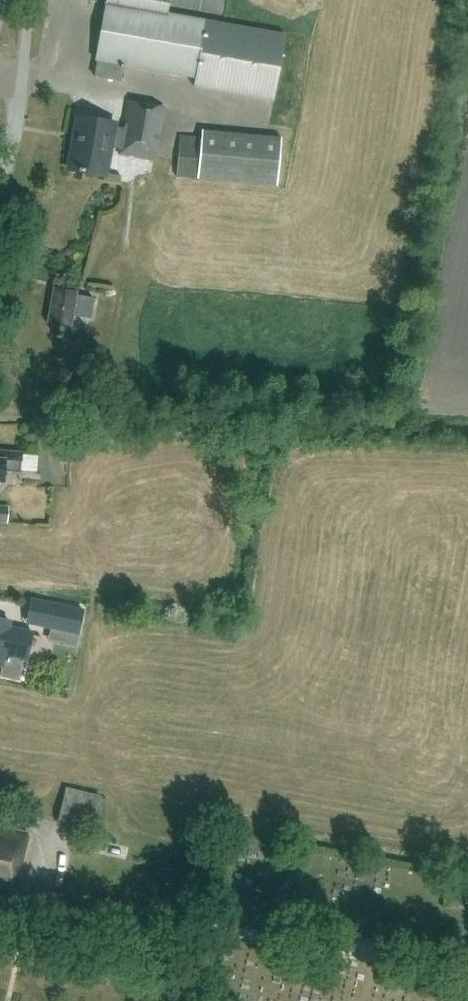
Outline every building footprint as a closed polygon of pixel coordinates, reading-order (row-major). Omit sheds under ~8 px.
[(124,65),(195,78),(194,86),(274,100),(286,34),(168,13),(170,0),(106,0),(96,60),(97,60),(95,76),(121,81),(124,65)] [(154,159),(164,106),(129,100),(124,128),(114,126),(115,123),(82,117),(77,143),(73,142),(68,169),(106,175),(111,147),(121,148),(120,153),(154,159)] [(204,138),(180,136),(177,177),(200,179),(204,138)] [(77,291),(54,287),(48,322),(71,326),(73,315),(90,318),(94,298),(76,295),(77,291)] [(134,386),(133,374),(115,375),(116,388),(134,386)] [(4,482),(5,471),(22,473),(24,452),(0,450),(0,482),(4,482)] [(0,505),(0,521),(8,522),(9,506),(0,505)] [(84,609),(55,603),(50,628),(78,634),(84,609)] [(3,666),(1,676),(19,680),(23,659),(27,660),(33,632),(8,627),(10,621),(0,619),(0,666),(3,666)] [(100,821),(104,791),(63,786),(59,817),(100,821)] [(13,896),(28,833),(0,826),(0,893),(13,896)] [(12,910),(0,907),(0,916),(10,919),(12,910)]
